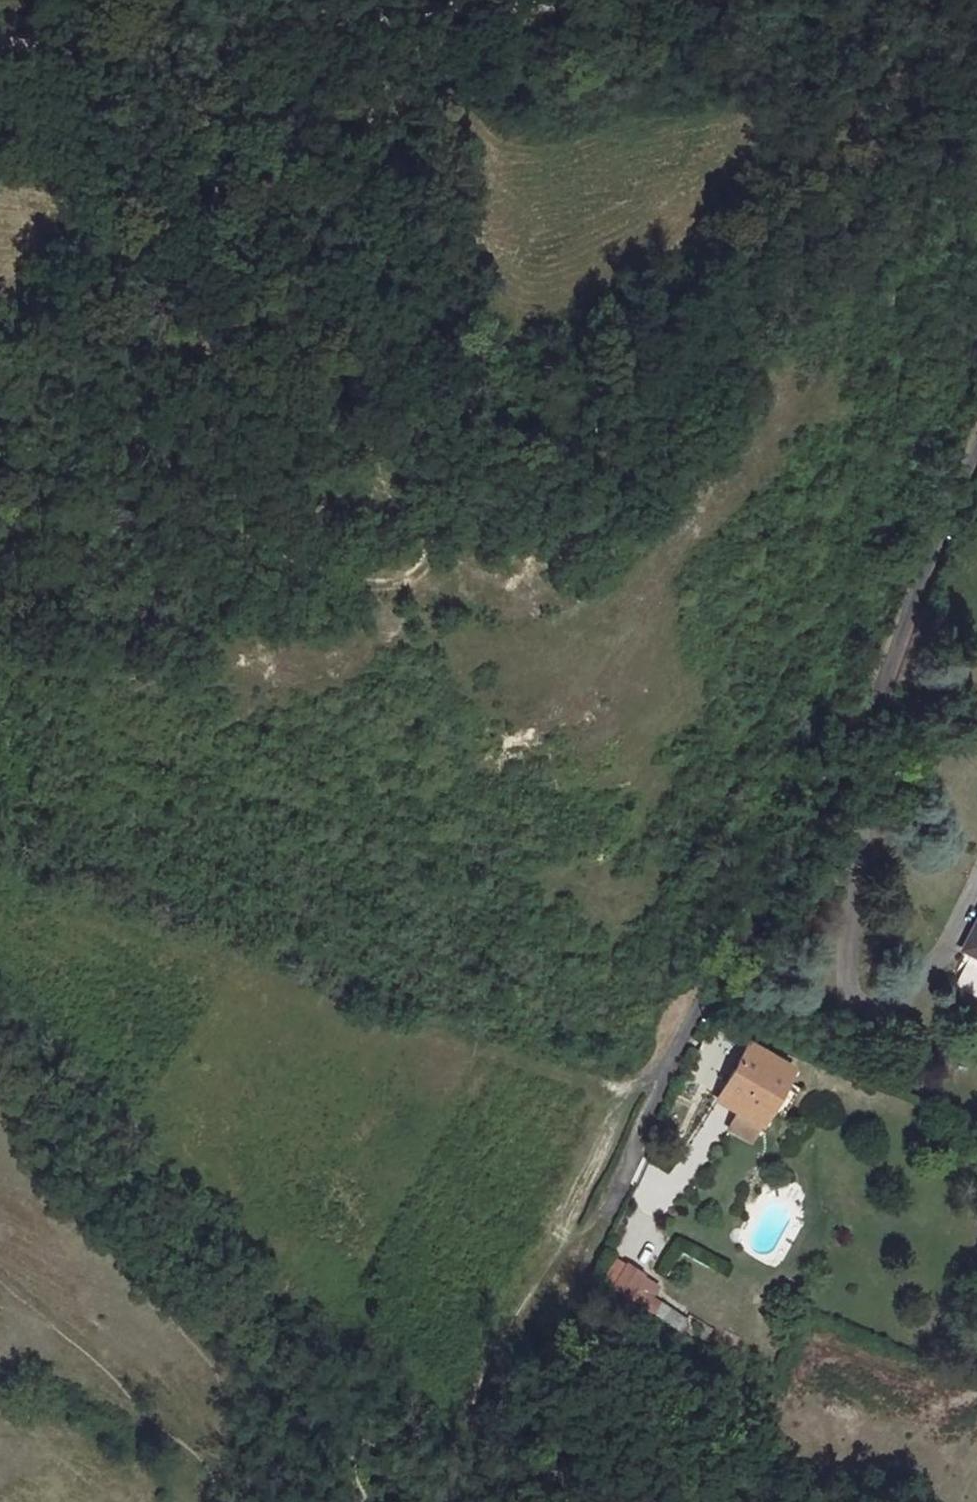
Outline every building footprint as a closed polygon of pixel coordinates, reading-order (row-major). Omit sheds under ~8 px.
[(974,925),(962,948),(975,953),(976,949),(976,927),(974,925)] [(976,999),(976,962),(967,957),(953,987),(976,999)] [(719,1094),(741,1108),(762,1119),(793,1066),(751,1041),(719,1094)] [(752,1136),(756,1128),(762,1119),(741,1108),(736,1116),(732,1124),(752,1136)] [(614,1256),(596,1289),(648,1317),(666,1284),(614,1256)] [(669,1301),(656,1310),(673,1334),(686,1325),(669,1301)]
